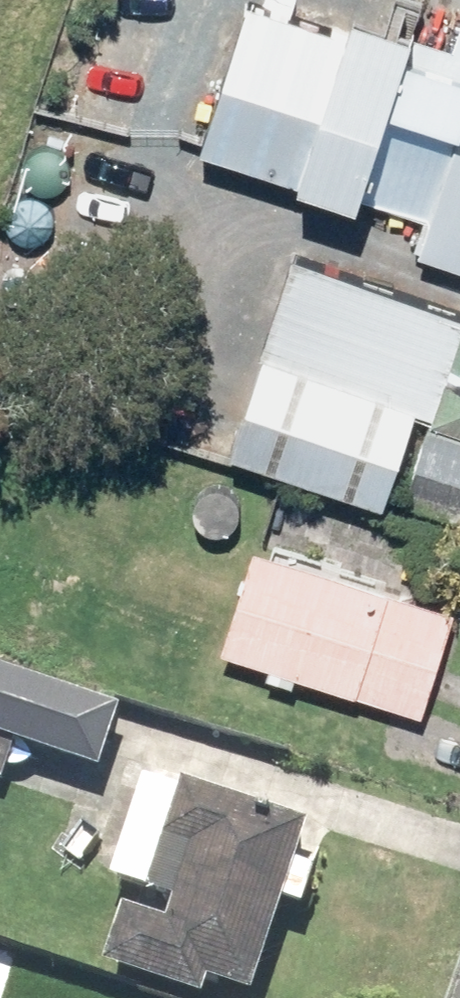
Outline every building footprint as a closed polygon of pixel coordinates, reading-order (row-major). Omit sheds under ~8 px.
[(283,0),(237,0),(197,127),(346,174),(390,33),(283,0)] [(440,90),(459,97),(459,27),(440,90)] [(422,256),(459,267),(459,134),(422,256)] [(452,306),(292,256),(229,453),(390,503),(452,306)] [(439,416),(459,423),(459,352),(439,416)] [(430,418),(408,488),(459,505),(459,427),(430,418)] [(459,611),(258,545),(224,647),(272,663),(269,674),(296,683),(300,672),(426,713),(459,611)] [(0,672),(0,782),(6,784),(19,746),(104,775),(125,714),(0,672)] [(149,783),(116,884),(180,905),(172,927),(129,913),(110,970),(195,997),(209,997),(213,985),(252,997),(259,997),(289,906),(308,912),(321,873),(302,867),(315,829),(188,787),(186,795),(149,783)]
